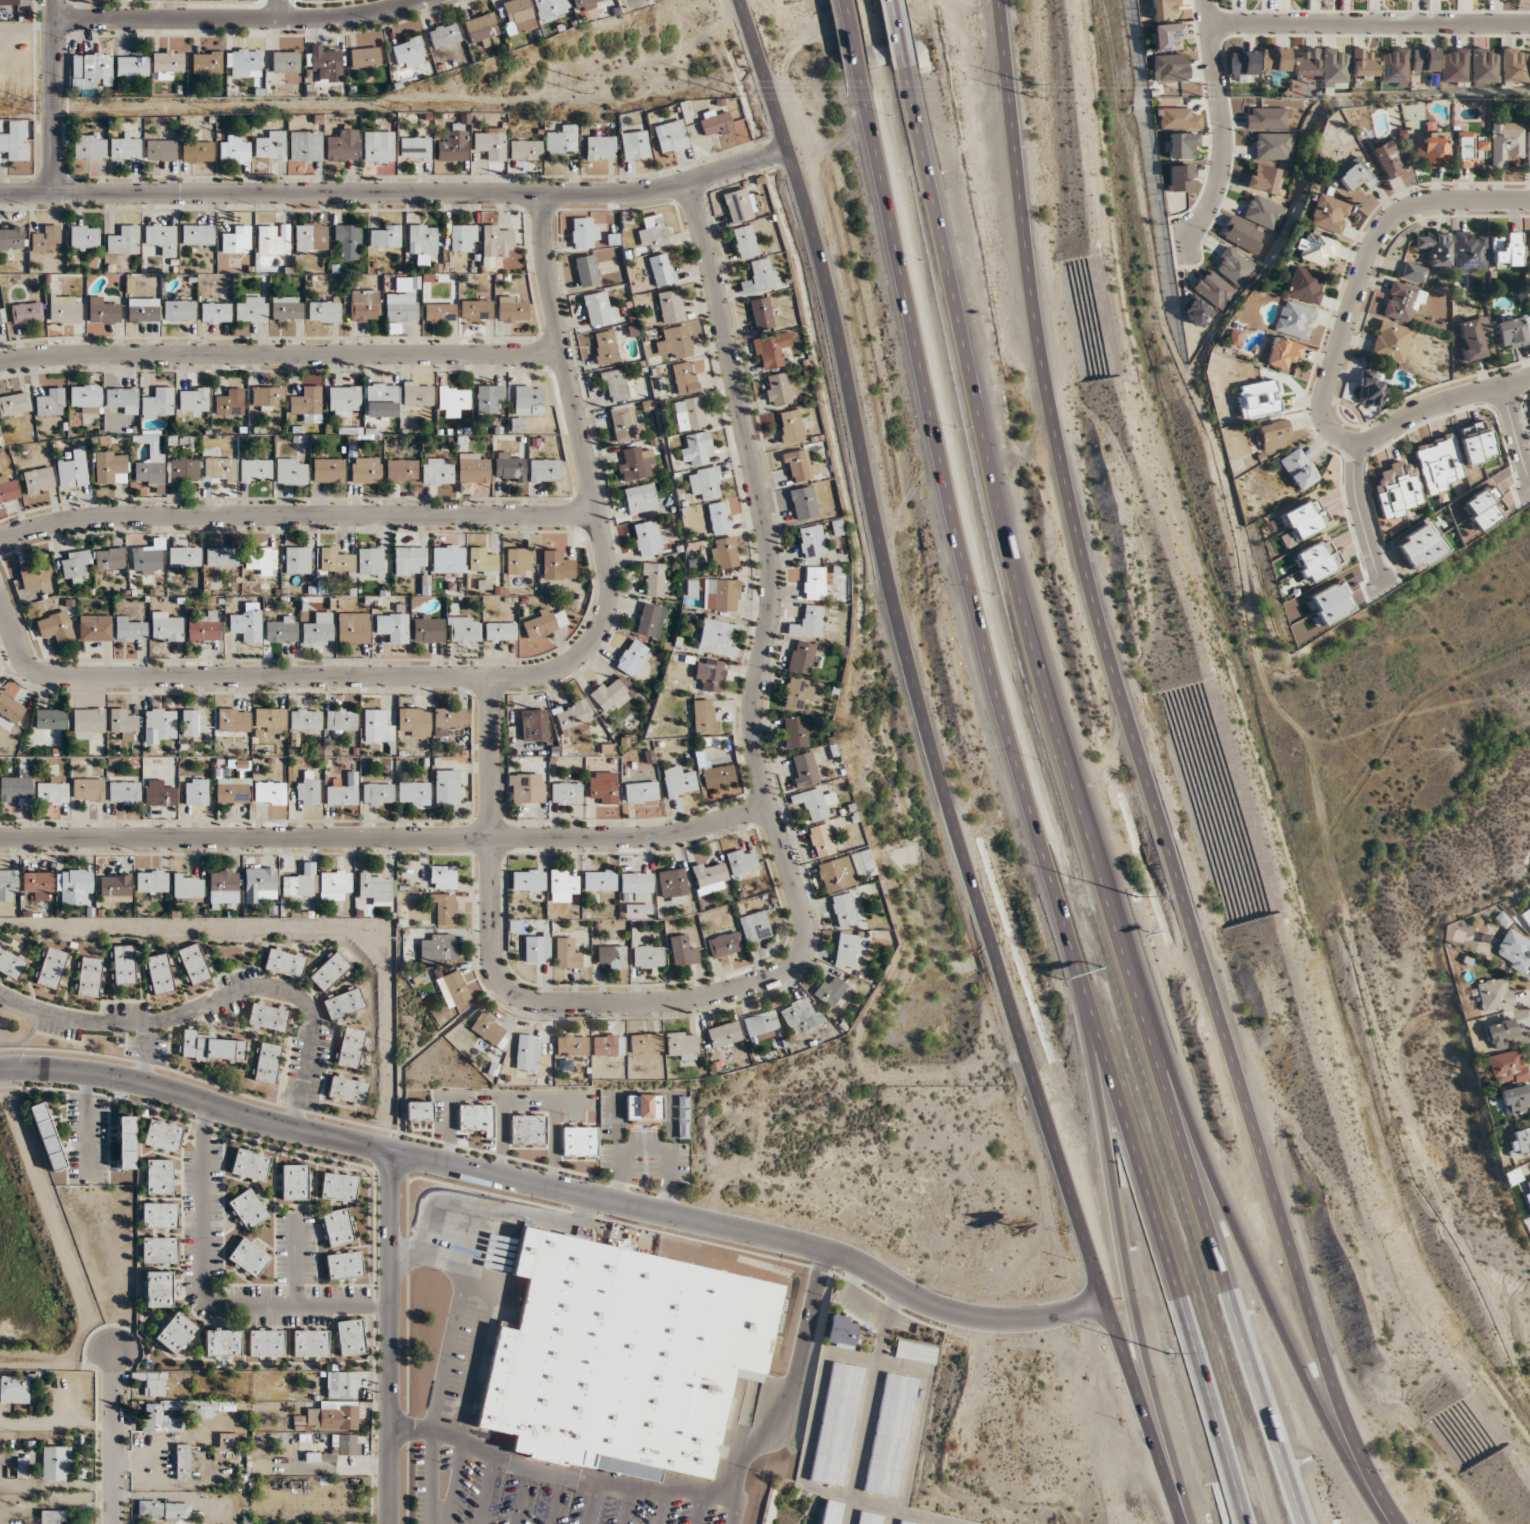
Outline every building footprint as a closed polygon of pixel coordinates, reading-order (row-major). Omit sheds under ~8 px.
[(530,0),(513,0),(498,4),(504,25),(514,22),(517,34),(537,29),(530,0)] [(540,22),(572,12),(568,0),(533,0),(540,22)] [(576,12),(612,2),(611,0),(572,0),(576,12)] [(1151,19),(1179,19),(1179,0),(1151,0),(1151,19)] [(489,37),(500,33),(494,13),(464,21),(470,43),(479,40),(482,48),(492,45),(489,37)] [(427,30),(434,50),(462,41),(455,21),(427,30)] [(1183,24),(1150,26),(1151,52),(1184,50),(1183,24)] [(391,46),(399,71),(426,62),(418,37),(391,46)] [(321,83),(342,83),(342,53),(323,53),(323,45),(310,45),(311,54),(307,55),(307,73),(321,73),(321,83)] [(351,48),(351,68),(380,68),(380,48),(351,48)] [(1263,48),(1263,75),(1288,75),(1288,48),(1263,48)] [(1318,76),(1318,48),(1302,48),(1302,57),(1293,57),(1293,76),(1318,76)] [(1378,78),(1378,57),(1370,57),(1370,48),(1352,48),(1352,78),(1378,78)] [(1409,48),(1382,48),(1382,86),(1409,86),(1409,48)] [(1412,73),(1440,73),(1440,48),(1412,48),(1412,73)] [(1468,86),(1468,48),(1442,48),(1442,86),(1468,86)] [(250,78),(250,69),(260,69),(260,49),(231,49),(231,78),(250,78)] [(1348,87),(1348,49),(1322,49),(1322,87),(1348,87)] [(1498,49),(1472,49),(1472,86),(1498,86),(1498,49)] [(1527,84),(1527,49),(1503,49),(1503,84),(1527,84)] [(152,79),(172,79),(172,71),(183,71),(183,50),(152,50),(152,79)] [(1258,76),(1258,50),(1231,50),(1231,76),(1258,76)] [(221,51),(192,51),(192,80),(221,80),(221,51)] [(300,52),(272,52),(272,73),(300,73),(300,52)] [(73,90),(101,90),(101,81),(112,81),(111,53),(80,54),(81,69),(73,69),(73,90)] [(1151,55),(1152,80),(1188,79),(1188,55),(1151,55)] [(148,57),(116,57),(116,81),(148,82),(148,57)] [(1190,109),(1156,109),(1156,129),(1201,129),(1201,118),(1190,118),(1190,109)] [(1288,109),(1246,109),(1246,129),(1288,129),(1288,109)] [(704,139),(734,134),(730,113),(700,118),(704,139)] [(29,120),(7,120),(7,132),(0,132),(0,152),(6,152),(6,161),(29,161),(29,120)] [(654,127),(660,154),(689,147),(682,120),(654,127)] [(1491,123),(1491,167),(1510,167),(1510,157),(1522,157),(1522,123),(1491,123)] [(437,161),(467,161),(467,125),(447,125),(447,141),(437,141),(437,161)] [(567,158),(567,148),(576,148),(576,125),(556,125),(556,135),(546,135),(546,158),(567,158)] [(505,161),(505,129),(473,129),(473,150),(484,150),(484,161),(505,161)] [(357,161),(357,130),(336,130),(336,140),(326,140),(326,161),(357,161)] [(285,161),(285,131),(265,131),(265,141),(255,141),(255,161),(285,161)] [(621,134),(623,161),(649,158),(646,131),(621,134)] [(322,161),(322,132),(301,132),(301,142),(290,142),(290,161),(322,161)] [(394,132),(364,132),(364,161),(394,161),(394,132)] [(1456,168),(1474,168),(1474,159),(1486,159),(1486,139),(1478,139),(1478,132),(1456,132),(1456,168)] [(1417,159),(1426,159),(1426,166),(1448,166),(1448,133),(1426,133),(1426,141),(1417,141),(1417,159)] [(130,134),(120,134),(120,141),(110,141),(110,161),(141,161),(141,141),(130,141),(130,134)] [(1164,159),(1197,159),(1197,134),(1164,134),(1164,159)] [(1255,159),(1291,159),(1291,134),(1255,134),(1255,159)] [(106,159),(106,136),(74,136),(74,159),(106,159)] [(219,163),(250,163),(250,143),(240,143),(240,136),(228,136),(228,143),(219,143),(219,163)] [(615,137),(586,137),(586,161),(615,161),(615,137)] [(430,138),(400,138),(400,160),(430,160),(430,138)] [(1407,169),(1389,139),(1370,151),(1388,181),(1407,169)] [(146,161),(176,161),(176,141),(146,141),(146,161)] [(510,161),(542,161),(542,141),(510,141),(510,161)] [(214,142),(182,142),(182,163),(214,163),(214,142)] [(1358,184),(1364,192),(1377,182),(1358,157),(1334,175),(1347,193),(1358,184)] [(1281,171),(1252,163),(1245,187),(1274,195),(1281,171)] [(1168,165),(1168,192),(1192,192),(1192,165),(1168,165)] [(730,225),(757,218),(750,188),(723,194),(730,225)] [(1337,237),(1350,206),(1319,193),(1306,224),(1337,237)] [(1275,233),(1286,209),(1253,194),(1242,217),(1275,233)] [(642,251),(669,244),(661,213),(643,218),(646,229),(637,231),(642,251)] [(1255,254),(1264,233),(1229,217),(1219,238),(1255,254)] [(597,249),(597,218),(572,218),(572,249),(597,249)] [(176,224),(144,224),(144,246),(155,246),(155,256),(176,256),(176,224)] [(328,224),(295,224),(295,254),(328,254),(328,224)] [(360,260),(360,225),(334,225),(334,245),(342,245),(342,260),(360,260)] [(759,256),(752,225),(732,229),(739,260),(759,256)] [(0,226),(0,251),(24,251),(24,226),(0,226)] [(59,253),(59,226),(42,226),(42,235),(32,235),(32,253),(59,253)] [(98,226),(70,226),(70,249),(98,249),(98,226)] [(106,254),(139,254),(139,226),(117,226),(117,235),(106,235),(106,254)] [(182,245),(215,245),(215,226),(182,226),(182,245)] [(249,226),(231,226),(231,235),(221,235),(221,253),(249,253),(249,226)] [(257,255),(289,255),(289,226),(257,226),(257,255)] [(400,226),(369,226),(369,247),(400,247),(400,226)] [(408,254),(437,254),(437,226),(408,226),(408,254)] [(477,244),(477,226),(451,226),(451,251),(471,251),(471,244),(477,244)] [(504,257),(504,251),(513,251),(513,226),(482,226),(482,267),(492,267),(492,257),(504,257)] [(1292,257),(1328,267),(1335,242),(1299,232),(1292,257)] [(1454,271),(1486,271),(1486,232),(1454,232),(1454,271)] [(1450,233),(1415,233),(1415,252),(1429,252),(1429,265),(1402,265),(1402,281),(1426,281),(1426,273),(1450,273),(1450,233)] [(1521,233),(1491,233),(1491,269),(1521,269),(1521,233)] [(1239,287),(1255,265),(1228,245),(1212,267),(1239,287)] [(654,288),(676,284),(670,252),(648,256),(654,288)] [(599,285),(594,255),(575,258),(580,289),(599,285)] [(775,289),(770,258),(747,262),(753,293),(775,289)] [(1326,276),(1294,265),(1284,296),(1316,306),(1326,276)] [(1220,311),(1236,290),(1208,269),(1192,289),(1220,311)] [(397,277),(397,292),(386,292),(386,323),(419,323),(419,277),(397,277)] [(1414,307),(1421,309),(1427,293),(1393,280),(1380,315),(1407,325),(1414,307)] [(663,324),(685,321),(680,289),(657,293),(663,324)] [(380,321),(380,290),(350,290),(350,321),(380,321)] [(588,326),(616,322),(612,291),(584,295),(588,326)] [(49,323),(80,323),(80,296),(49,296),(49,323)] [(528,323),(528,296),(498,296),(498,323),(528,323)] [(749,301),(756,333),(775,328),(768,296),(749,301)] [(89,323),(120,323),(120,305),(109,305),(109,298),(89,298),(89,323)] [(303,321),(303,298),(272,298),(272,321),(303,321)] [(1204,329),(1215,312),(1193,298),(1182,315),(1204,329)] [(128,323),(160,323),(160,299),(128,299),(128,323)] [(268,323),(268,299),(237,299),(237,323),(268,323)] [(1273,331),(1305,341),(1316,310),(1283,300),(1273,331)] [(196,321),(196,301),(163,301),(163,321),(196,321)] [(492,301),(460,301),(460,321),(492,321),(492,301)] [(339,323),(339,302),(308,302),(308,323),(339,323)] [(43,324),(42,303),(12,305),(12,325),(43,324)] [(231,303),(201,303),(201,323),(231,323),(231,303)] [(456,303),(424,303),(424,321),(456,321),(456,303)] [(1529,315),(1496,323),(1503,351),(1529,344),(1529,319),(1529,315)] [(1456,323),(1463,362),(1486,358),(1484,345),(1492,344),(1487,317),(1456,323)] [(1403,365),(1414,330),(1381,319),(1369,354),(1403,365)] [(688,325),(663,330),(665,340),(655,342),(657,353),(669,351),(671,360),(694,356),(688,325)] [(592,334),(597,365),(619,362),(613,330),(592,334)] [(782,345),(791,344),(789,334),(753,339),(758,370),(784,366),(782,345)] [(1287,362),(1299,364),(1303,344),(1272,338),(1266,367),(1286,371),(1287,362)] [(692,361),(671,365),(677,396),(698,392),(692,361)] [(601,373),(608,403),(633,397),(626,368),(601,373)] [(1383,381),(1375,380),(1376,371),(1361,370),(1360,397),(1369,398),(1369,407),(1382,407),(1383,381)] [(764,377),(770,408),(797,403),(791,372),(764,377)] [(1276,380),(1234,387),(1241,420),(1282,413),(1276,380)] [(403,409),(433,409),(433,382),(403,382),(403,409)] [(366,384),(366,418),(399,418),(399,384),(366,384)] [(80,414),(101,414),(101,385),(70,385),(70,405),(80,405),(80,414)] [(322,386),(300,386),(300,396),(289,396),(289,414),(301,414),(301,423),(322,423),(322,386)] [(459,418),(459,408),(470,408),(470,386),(439,386),(439,409),(448,409),(448,418),(459,418)] [(503,386),(476,386),(476,414),(496,414),(496,406),(503,406),(503,386)] [(514,415),(533,415),(533,405),(543,405),(543,386),(514,386),(514,415)] [(173,387),(152,387),(152,398),(141,398),(141,418),(173,418),(173,387)] [(284,387),(252,387),(252,411),(284,411),(284,387)] [(350,416),(350,407),(361,407),(361,387),(328,387),(328,416),(350,416)] [(65,388),(45,388),(45,398),(36,398),(36,416),(65,416),(65,388)] [(138,388),(105,388),(105,405),(117,405),(117,414),(138,414),(138,388)] [(208,388),(179,388),(179,411),(208,411),(208,388)] [(244,416),(244,389),(225,389),(225,398),(215,398),(215,416),(244,416)] [(30,416),(30,395),(0,395),(0,416),(30,416)] [(706,427),(700,397),(672,402),(678,432),(706,427)] [(609,408),(616,443),(638,439),(632,404),(609,408)] [(802,443),(800,411),(780,412),(782,444),(802,443)] [(1293,440),(1286,418),(1256,427),(1263,449),(1293,440)] [(521,433),(522,420),(511,420),(511,432),(521,433)] [(1456,429),(1467,466),(1496,458),(1485,421),(1456,429)] [(711,465),(710,433),(688,434),(688,447),(681,447),(682,466),(711,465)] [(1453,434),(1413,444),(1426,496),(1447,491),(1445,482),(1464,478),(1453,434)] [(622,450),(624,459),(618,461),(623,483),(656,475),(652,454),(642,457),(640,446),(622,450)] [(60,488),(88,485),(84,447),(75,448),(76,458),(56,460),(60,488)] [(1320,477),(1298,447),(1278,462),(1300,491),(1320,477)] [(815,459),(806,461),(804,450),(783,455),(789,484),(819,478),(815,459)] [(128,484),(128,452),(95,452),(95,484),(128,484)] [(495,453),(495,482),(525,482),(525,453),(495,453)] [(134,484),(164,484),(164,454),(144,454),(144,464),(134,464),(134,484)] [(458,484),(490,484),(490,454),(458,454),(458,484)] [(235,481),(235,456),(205,456),(205,481),(235,481)] [(199,484),(199,457),(169,457),(169,484),(199,484)] [(308,485),(308,459),(276,459),(276,485),(308,485)] [(345,483),(345,459),(313,459),(313,483),(345,483)] [(350,484),(382,484),(382,459),(350,459),(350,484)] [(454,459),(422,459),(422,486),(454,486),(454,459)] [(529,482),(561,482),(561,459),(529,459),(529,482)] [(271,461),(240,461),(240,482),(271,482),(271,461)] [(386,481),(418,481),(418,461),(386,461),(386,481)] [(1416,469),(1404,472),(1402,462),(1380,466),(1383,479),(1374,481),(1382,518),(1424,509),(1416,469)] [(56,490),(52,467),(23,472),(27,495),(56,490)] [(691,493),(701,491),(702,501),(722,499),(717,467),(688,471),(691,493)] [(20,498),(13,473),(0,477),(0,504),(20,498)] [(653,484),(624,489),(628,515),(658,510),(653,484)] [(1474,533),(1507,509),(1489,484),(1456,508),(1474,533)] [(813,486),(789,491),(795,522),(819,518),(813,486)] [(1330,526),(1318,498),(1282,513),(1294,541),(1330,526)] [(732,531),(726,501),(707,505),(713,535),(732,531)] [(633,525),(640,558),(663,553),(656,520),(633,525)] [(1447,551),(1431,522),(1393,542),(1409,571),(1447,551)] [(803,560),(826,556),(821,525),(797,529),(803,560)] [(713,569),(737,568),(735,538),(712,539),(713,569)] [(1343,568),(1330,538),(1292,554),(1305,584),(1343,568)] [(465,573),(465,546),(432,546),(432,573),(465,573)] [(132,574),(161,574),(161,547),(132,547),(132,574)] [(167,567),(201,567),(201,547),(167,547),(167,567)] [(310,547),(285,547),(285,574),(310,574),(310,547)] [(125,569),(125,548),(95,549),(95,570),(125,569)] [(237,567),(237,548),(206,548),(206,567),(237,567)] [(354,556),(339,556),(339,548),(321,548),(320,572),(354,573),(354,556)] [(394,566),(427,566),(427,548),(394,548),(394,566)] [(488,548),(470,548),(470,574),(498,574),(498,557),(488,557),(488,548)] [(255,569),(255,576),(276,576),(276,549),(254,549),(254,554),(245,554),(245,569),(255,569)] [(383,549),(358,549),(358,576),(383,576),(383,549)] [(507,576),(530,576),(530,549),(507,549),(507,576)] [(542,551),(542,581),(575,581),(575,560),(564,560),(564,551),(542,551)] [(91,571),(91,553),(62,553),(62,584),(84,584),(84,571),(91,571)] [(25,591),(54,583),(48,560),(18,568),(25,591)] [(642,598),(668,598),(668,564),(643,564),(642,598)] [(803,601),(825,601),(825,567),(803,567),(803,601)] [(739,610),(739,580),(704,580),(704,610),(739,610)] [(666,608),(644,603),(636,635),(659,640),(666,608)] [(824,607),(802,605),(800,626),(788,624),(787,635),(821,639),(824,607)] [(528,640),(568,627),(563,612),(553,615),(550,608),(531,614),(533,619),(523,623),(528,640)] [(55,645),(77,639),(69,611),(35,620),(40,639),(53,636),(55,645)] [(229,612),(229,633),(240,633),(240,639),(261,639),(261,612),(229,612)] [(333,644),(333,612),(312,612),(312,623),(302,623),(302,644),(333,644)] [(152,641),(182,641),(182,613),(152,613),(152,641)] [(220,613),(188,614),(188,641),(220,641),(220,613)] [(369,644),(369,613),(338,614),(338,644),(369,644)] [(375,614),(375,633),(386,633),(386,644),(408,644),(408,614),(375,614)] [(444,643),(444,615),(413,615),(413,643),(444,643)] [(111,616),(79,616),(79,641),(111,641),(111,616)] [(116,641),(147,641),(147,623),(134,623),(134,617),(116,617),(116,641)] [(265,617),(265,642),(297,642),(297,617),(265,617)] [(481,646),(481,617),(448,617),(448,646),(481,646)] [(729,646),(732,624),(702,619),(697,651),(735,657),(737,647),(729,646)] [(516,642),(516,623),(485,623),(485,642),(516,642)] [(615,669),(636,680),(652,650),(630,639),(615,669)] [(810,675),(815,645),(794,641),(788,671),(810,675)] [(703,680),(702,692),(722,694),(725,662),(697,659),(695,679),(703,680)] [(636,693),(620,673),(591,697),(608,716),(636,693)] [(782,709),(800,712),(802,702),(811,703),(815,682),(788,677),(782,709)] [(17,725),(28,708),(0,692),(0,715),(17,725)] [(562,737),(594,727),(585,699),(554,709),(562,737)] [(718,700),(685,700),(685,722),(696,722),(696,733),(718,733),(718,700)] [(73,739),(94,739),(94,730),(103,730),(103,709),(73,709),(73,739)] [(138,718),(128,718),(128,709),(110,709),(110,730),(120,730),(120,740),(130,740),(130,732),(138,732),(138,718)] [(176,709),(144,709),(144,743),(176,743),(176,709)] [(249,732),(249,709),(218,709),(218,732),(249,732)] [(286,709),(254,709),(254,728),(263,728),(263,734),(286,734),(286,709)] [(322,732),(322,709),(290,709),(290,732),(322,732)] [(357,709),(326,709),(326,732),(357,732),(357,709)] [(430,709),(399,709),(399,737),(430,737),(430,709)] [(434,737),(446,737),(446,727),(466,727),(466,709),(434,709),(434,737)] [(65,710),(35,710),(35,730),(65,730),(65,710)] [(206,710),(182,710),(182,737),(206,737),(206,710)] [(384,710),(364,710),(364,743),(394,743),(394,721),(384,721),(384,710)] [(548,741),(548,711),(522,711),(522,741),(548,741)] [(785,748),(810,748),(809,717),(784,718),(785,748)] [(697,752),(703,791),(736,786),(733,766),(708,769),(705,751),(697,752)] [(789,757),(795,788),(819,784),(812,752),(789,757)] [(694,773),(684,775),(682,766),(662,770),(668,799),(698,793),(694,773)] [(1,778),(0,804),(32,804),(32,769),(20,769),(20,778),(1,778)] [(460,770),(435,770),(435,806),(460,806),(460,770)] [(358,772),(347,772),(347,784),(326,784),(326,806),(358,806),(358,772)] [(618,806),(618,772),(589,772),(589,796),(599,796),(599,806),(618,806)] [(545,804),(545,774),(508,774),(508,804),(545,804)] [(103,779),(73,779),(73,802),(103,802),(103,779)] [(208,779),(185,779),(185,806),(208,806),(208,779)] [(297,806),(320,806),(320,779),(297,779),(297,806)] [(175,790),(164,790),(164,780),(144,780),(144,806),(175,806),(175,790)] [(217,781),(216,803),(249,804),(249,782),(217,781)] [(659,801),(656,781),(624,785),(626,805),(659,801)] [(109,805),(140,805),(140,782),(109,782),(109,805)] [(286,805),(286,782),(254,782),(254,805),(286,805)] [(399,782),(399,806),(430,806),(430,782),(399,782)] [(37,805),(68,805),(68,783),(37,783),(37,805)] [(394,806),(394,784),(363,784),(363,806),(394,806)] [(551,806),(583,806),(583,784),(551,784),(551,806)] [(798,795),(808,824),(830,817),(827,807),(837,803),(833,793),(823,797),(820,787),(798,795)] [(828,823),(808,828),(815,860),(836,855),(828,823)] [(731,876),(759,870),(754,850),(745,852),(744,849),(726,854),(731,876)] [(817,864),(825,895),(858,887),(850,855),(817,864)] [(698,896),(730,887),(723,860),(691,869),(698,896)] [(455,867),(430,867),(430,889),(455,889),(455,867)] [(276,899),(276,868),(245,868),(245,904),(266,904),(266,899),(276,899)] [(18,901),(18,870),(0,870),(0,901),(18,901)] [(92,905),(92,870),(59,870),(59,905),(92,905)] [(209,870),(209,904),(238,904),(238,870),(209,870)] [(320,901),(342,901),(342,892),(352,892),(352,870),(320,870),(320,901)] [(512,891),(545,891),(545,870),(512,870),(512,891)] [(578,892),(578,879),(570,879),(570,870),(550,870),(550,902),(570,902),(570,892),(578,892)] [(616,870),(583,870),(583,892),(616,892),(616,870)] [(659,870),(660,902),(687,902),(687,870),(659,870)] [(167,871),(136,871),(136,892),(167,892),(167,871)] [(368,906),(392,906),(392,880),(383,880),(383,872),(358,872),(358,894),(368,894),(368,906)] [(23,892),(33,892),(33,900),(53,900),(53,873),(23,873),(23,892)] [(621,873),(621,892),(632,892),(632,902),(643,902),(643,892),(653,892),(653,873),(621,873)] [(130,874),(100,874),(100,903),(130,903),(130,874)] [(172,903),(204,903),(204,874),(172,874),(172,903)] [(314,874),(282,874),(282,897),(314,897),(314,874)] [(858,925),(849,893),(830,898),(839,930),(858,925)] [(437,926),(456,926),(456,894),(429,894),(429,903),(437,903),(437,926)] [(1520,915),(1529,929),(1529,908),(1520,915)] [(772,936),(764,910),(739,919),(747,944),(772,936)] [(1509,929),(1492,956),(1521,975),(1529,961),(1529,942),(1509,929)] [(743,950),(737,931),(706,941),(712,960),(743,950)] [(858,936),(838,933),(834,966),(854,969),(858,936)] [(429,935),(429,943),(420,943),(420,962),(456,962),(456,935),(429,935)] [(525,962),(550,962),(550,935),(525,935),(525,962)] [(700,963),(696,943),(688,944),(686,935),(669,938),(674,967),(700,963)] [(582,968),(582,948),(573,948),(573,937),(556,937),(556,968),(582,968)] [(210,979),(197,944),(177,951),(191,986),(210,979)] [(17,981),(28,960),(0,946),(0,972),(17,981)] [(135,946),(113,946),(113,985),(135,985),(135,946)] [(625,946),(597,946),(597,969),(625,969),(625,946)] [(664,946),(633,946),(633,969),(664,969),(664,946)] [(57,991),(68,953),(46,947),(35,984),(57,991)] [(306,958),(270,948),(264,970),(300,980),(306,958)] [(352,967),(337,951),(306,980),(321,996),(352,967)] [(151,996),(173,992),(167,954),(146,957),(151,996)] [(75,996),(99,999),(104,960),(80,957),(75,996)] [(435,980),(448,1009),(459,1004),(461,1009),(473,1004),(459,970),(435,980)] [(830,1009),(848,988),(831,973),(813,994),(830,1009)] [(1477,982),(1481,1011),(1513,1008),(1509,978),(1477,982)] [(366,1009),(358,988),(322,1001),(330,1022),(366,1009)] [(778,1010),(789,1030),(798,1026),(802,1033),(824,1022),(809,994),(778,1010)] [(284,1033),(290,1010),(252,1002),(247,1025),(284,1033)] [(782,1031),(772,1009),(743,1022),(753,1044),(782,1031)] [(469,1030),(502,1052),(515,1034),(482,1011),(469,1030)] [(1518,1036),(1514,1018),(1486,1025),(1491,1051),(1510,1047),(1508,1038),(1518,1036)] [(743,1041),(738,1021),(707,1030),(712,1049),(743,1041)] [(357,1070),(366,1032),(343,1027),(335,1065),(357,1070)] [(677,1053),(677,1060),(699,1060),(698,1032),(666,1033),(666,1053),(677,1053)] [(662,1034),(630,1034),(630,1052),(662,1052),(662,1034)] [(539,1036),(517,1035),(516,1070),(538,1071),(539,1036)] [(624,1035),(593,1035),(593,1055),(624,1055),(624,1035)] [(182,1036),(180,1059),(244,1063),(246,1039),(182,1036)] [(556,1036),(556,1056),(588,1056),(588,1036),(556,1036)] [(276,1084),(281,1046),(258,1043),(253,1081),(276,1084)] [(1522,1050),(1487,1057),(1493,1087),(1527,1080),(1522,1050)] [(327,1098),(364,1106),(369,1083),(332,1076),(327,1098)] [(1525,1113),(1524,1103),(1529,1102),(1529,1086),(1500,1090),(1503,1116),(1525,1113)] [(627,1095),(627,1120),(663,1120),(663,1095),(627,1095)] [(65,1168),(46,1102),(30,1107),(50,1173),(65,1168)] [(432,1122),(432,1102),(407,1102),(407,1122),(432,1122)] [(459,1106),(459,1133),(492,1133),(492,1106),(459,1106)] [(546,1116),(511,1116),(511,1145),(546,1145),(546,1116)] [(118,1170),(134,1170),(134,1117),(118,1117),(118,1170)] [(143,1147),(176,1155),(183,1127),(149,1120),(143,1147)] [(562,1127),(562,1157),(598,1157),(598,1127),(562,1127)] [(1529,1153),(1529,1129),(1512,1133),(1514,1142),(1508,1143),(1511,1157),(1529,1153)] [(263,1184),(271,1157),(238,1148),(230,1175),(263,1184)] [(172,1160),(145,1160),(145,1195),(172,1195),(172,1160)] [(308,1201),(308,1165),(282,1165),(282,1201),(308,1201)] [(1508,1186),(1522,1181),(1517,1168),(1504,1174),(1508,1186)] [(358,1176),(322,1172),(320,1199),(355,1202),(358,1176)] [(227,1203),(247,1232),(270,1217),(250,1188),(227,1203)] [(142,1203),(142,1230),(177,1230),(177,1203),(142,1203)] [(327,1248),(353,1243),(347,1209),(321,1213),(327,1248)] [(784,1285),(521,1227),(511,1276),(526,1279),(514,1331),(496,1327),(474,1429),(513,1438),(510,1452),(659,1485),(662,1470),(710,1481),(735,1369),(764,1375),(784,1285)] [(142,1266),(177,1266),(177,1237),(142,1237),(142,1266)] [(255,1280),(271,1258),(243,1237),(227,1260),(255,1280)] [(361,1252),(326,1255),(328,1282),(363,1278),(361,1252)] [(144,1307),(171,1307),(171,1272),(144,1272),(144,1307)] [(174,1356),(197,1329),(176,1311),(153,1338),(174,1356)] [(831,1314),(850,1317),(849,1324),(857,1325),(853,1347),(826,1342),(831,1314)] [(365,1357),(363,1320),(336,1322),(339,1359),(365,1357)] [(327,1357),(327,1329),(293,1329),(293,1357),(327,1357)] [(205,1357),(240,1357),(240,1330),(205,1330),(205,1357)] [(249,1358),(284,1358),(284,1330),(249,1330),(249,1358)] [(939,1348),(898,1340),(894,1358),(935,1366),(939,1348)] [(841,1487),(864,1369),(830,1362),(807,1480),(841,1487)] [(144,1381),(144,1396),(165,1397),(165,1372),(134,1372),(134,1381),(144,1381)] [(359,1373),(327,1373),(327,1399),(359,1399),(359,1373)] [(919,1380),(885,1373),(862,1492),(895,1499),(919,1380)] [(29,1404),(29,1375),(0,1375),(0,1404),(29,1404)] [(143,1401),(142,1432),(180,1433),(180,1419),(166,1419),(166,1409),(190,1410),(190,1417),(214,1418),(214,1410),(234,1411),(234,1403),(143,1401)] [(358,1402),(314,1402),(314,1430),(358,1430),(358,1402)] [(213,1461),(238,1461),(238,1434),(219,1434),(219,1443),(213,1443),(213,1461)] [(359,1456),(359,1436),(332,1436),(332,1456),(359,1456)] [(176,1479),(190,1479),(190,1445),(176,1445),(176,1479)] [(42,1481),(70,1481),(70,1447),(42,1447),(42,1481)] [(29,1458),(16,1458),(16,1479),(29,1479),(29,1458)] [(824,1500),(819,1523),(839,1523),(843,1505),(824,1500)] [(190,1501),(138,1501),(138,1518),(190,1518),(190,1501)] [(62,1511),(40,1511),(40,1523),(62,1523),(62,1511)] [(883,1517),(881,1523),(855,1523),(858,1511),(883,1517)]
